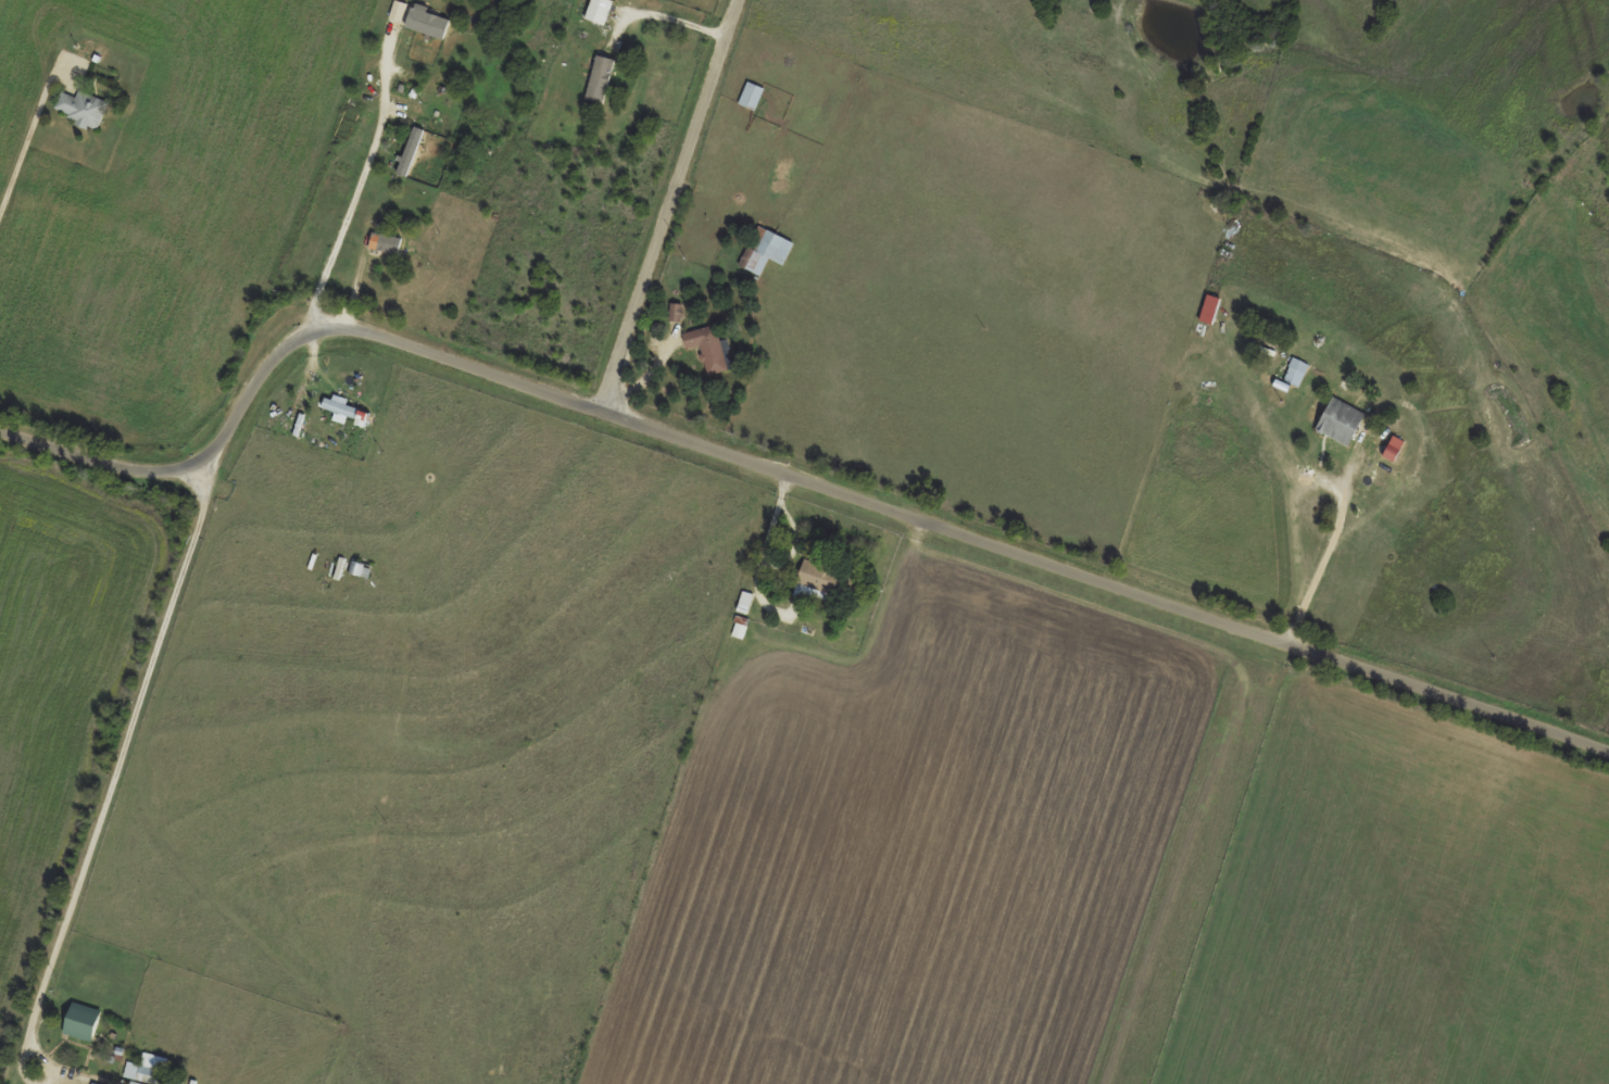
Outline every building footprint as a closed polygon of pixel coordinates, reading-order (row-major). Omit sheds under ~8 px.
[(613,0),(592,0),(586,19),(605,25),(613,0)] [(586,98),(605,102),(614,58),(596,54),(586,98)] [(735,103),(752,110),(762,88),(745,80),(735,103)] [(61,90),(54,113),(100,127),(108,99),(78,90),(77,95),(61,90)] [(396,162),(416,169),(429,129),(409,122),(396,162)] [(736,265),(759,275),(767,258),(781,265),(792,241),(755,224),(736,265)] [(403,238),(372,231),(369,247),(400,254),(403,238)] [(699,349),(705,375),(726,370),(716,324),(684,332),(688,351),(699,349)] [(1309,366),(1293,358),(1281,380),(1297,388),(1309,366)] [(1363,414),(1329,396),(1312,429),(1346,447),(1363,414)] [(321,408),(358,420),(362,409),(325,397),(321,408)] [(371,565),(348,557),(347,560),(341,558),(337,568),(367,578),(371,565)] [(837,595),(844,572),(801,558),(794,581),(837,595)] [(97,1048),(97,1020),(69,1019),(68,1047),(97,1048)] [(169,1058),(143,1051),(140,1064),(128,1060),(124,1076),(155,1083),(163,1083),(169,1058)]
